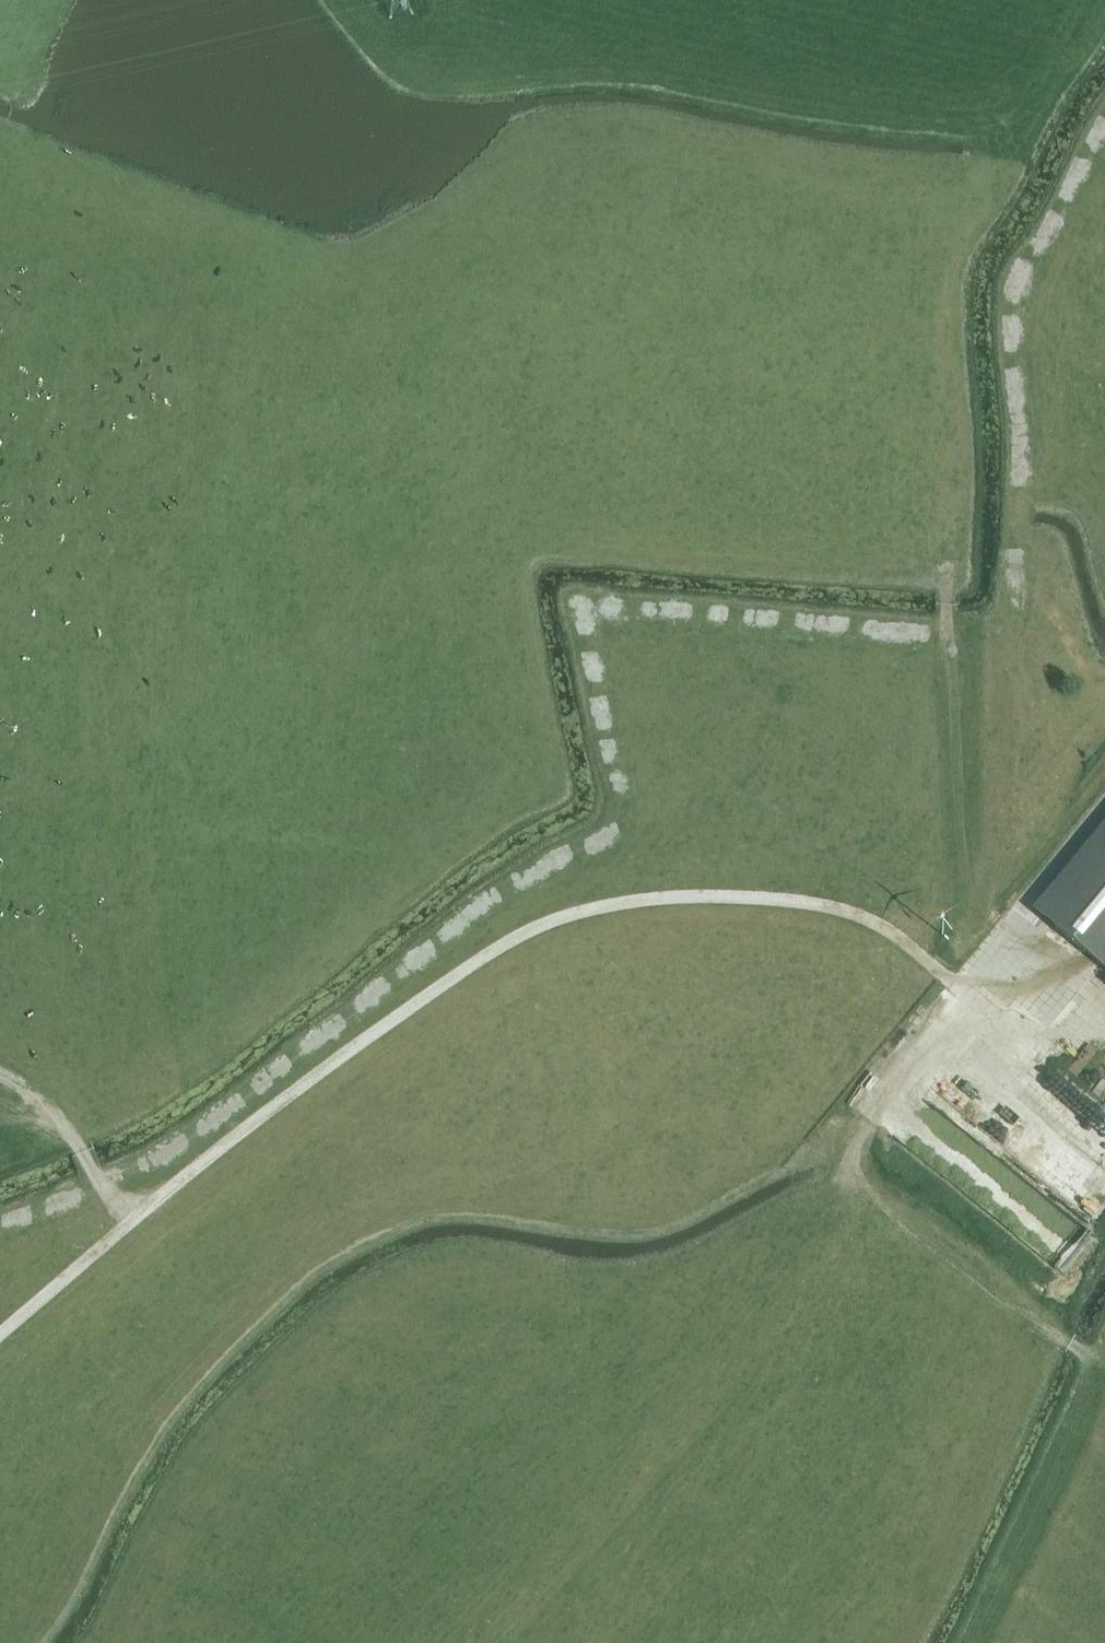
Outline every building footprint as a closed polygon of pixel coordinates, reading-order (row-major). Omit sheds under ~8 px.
[(1042,925),(1104,974),(1104,844),(1042,925)]
